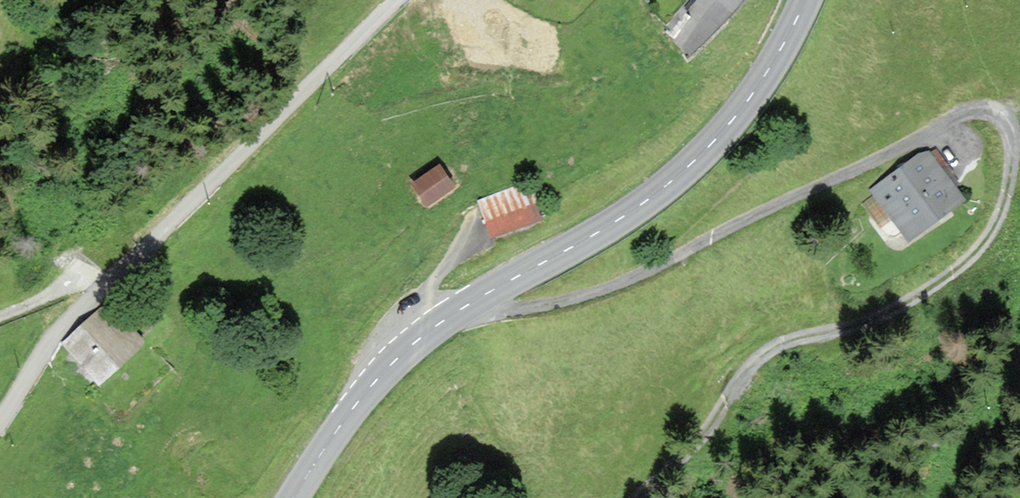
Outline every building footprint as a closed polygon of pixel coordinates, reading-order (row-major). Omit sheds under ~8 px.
[(950,205),(920,158),(863,195),(868,203),(861,207),(873,227),(880,222),(893,242),(950,205)] [(438,169),(414,184),(421,196),(428,207),(453,191),(438,169)] [(530,182),(476,202),(490,239),(544,220),(530,182)] [(147,345),(109,302),(61,345),(99,388),(147,345)]
